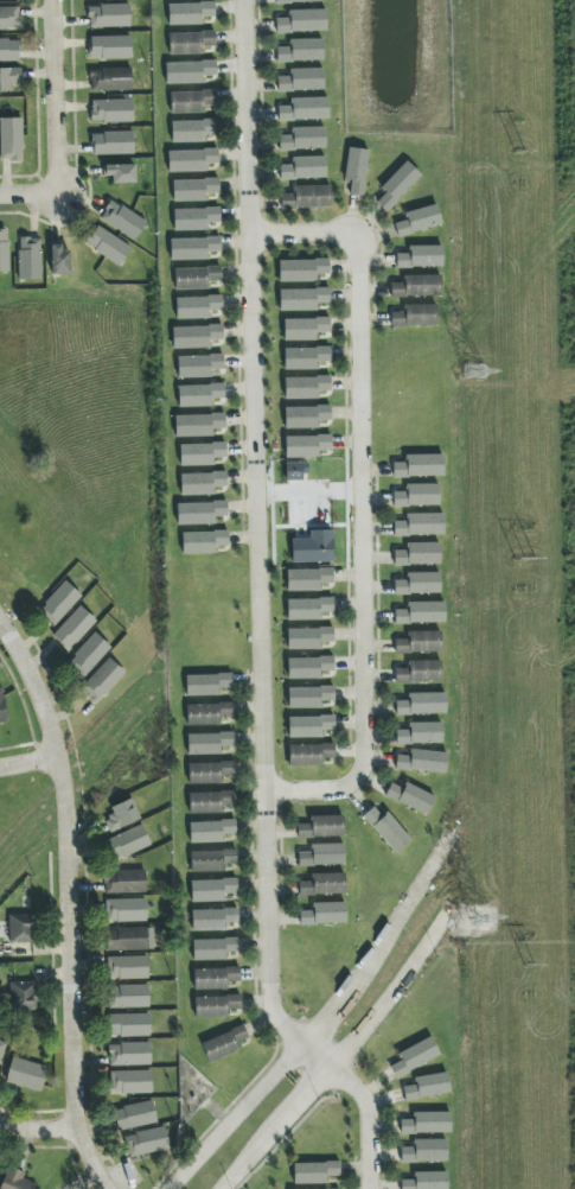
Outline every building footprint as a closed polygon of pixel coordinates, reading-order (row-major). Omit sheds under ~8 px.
[(168,4),(169,25),(203,25),(203,17),(214,17),(214,3),(168,4)] [(88,6),(89,28),(130,27),(130,5),(88,6)] [(19,30),(19,7),(0,8),(0,30),(19,30)] [(326,31),(326,10),(288,11),(289,19),(275,19),(276,32),(326,31)] [(169,55),(204,54),(204,47),(215,46),(215,33),(169,33),(169,55)] [(90,37),(90,59),(131,58),(131,36),(90,37)] [(0,40),(0,62),(19,62),(19,40),(0,40)] [(322,40),(289,40),(289,48),(276,48),(276,62),(323,61),(322,40)] [(216,62),(165,63),(166,84),(205,83),(204,76),(216,76),(216,62)] [(10,85),(21,85),(21,69),(0,69),(0,92),(11,92),(10,85)] [(132,69),(90,70),(90,91),(132,91),(132,69)] [(323,90),(323,69),(289,70),(290,77),(277,77),(278,91),(323,90)] [(172,114),(205,113),(205,106),(216,106),(216,92),(171,92),(172,114)] [(328,98),(290,99),(290,106),(277,107),(278,121),(328,119),(328,98)] [(133,100),(91,101),(91,123),(133,122),(133,100)] [(0,118),(0,161),(22,161),(22,119),(0,118)] [(172,142),(202,143),(202,135),(217,135),(217,121),(172,121),(172,142)] [(325,149),(324,128),(291,129),(292,136),(279,136),(280,150),(325,149)] [(133,133),(93,132),(93,155),(133,155),(133,133)] [(368,150),(347,148),(344,183),(350,183),(349,195),(364,196),(368,150)] [(218,163),(218,150),(169,152),(170,173),(207,172),(207,164),(218,163)] [(325,157),(292,158),(292,165),(279,166),(280,179),(326,178),(325,157)] [(387,213),(421,175),(406,161),(380,189),(385,193),(376,203),(387,213)] [(135,184),(135,165),(104,166),(104,177),(112,177),(112,184),(135,184)] [(173,202),(208,201),(208,194),(219,193),(219,180),(173,181),(173,202)] [(330,186),(293,188),(293,194),(281,195),(281,209),(331,207),(330,186)] [(146,220),(109,201),(99,221),(136,240),(146,220)] [(398,237),(442,225),(437,205),(404,213),(407,221),(394,224),(398,237)] [(174,231),(207,231),(207,223),(219,222),(219,209),(173,210),(174,231)] [(121,265),(131,246),(95,227),(85,247),(121,265)] [(8,231),(0,231),(0,273),(9,273),(8,231)] [(19,280),(41,280),(40,238),(18,239),(19,280)] [(170,239),(171,261),(210,260),(209,252),(220,252),(220,238),(170,239)] [(396,254),(397,268),(442,267),(442,246),(408,247),(408,254),(396,254)] [(69,247),(51,248),(51,276),(70,275),(69,247)] [(278,261),(278,282),(316,281),(316,274),(328,274),(328,260),(278,261)] [(175,269),(176,290),(210,289),(210,282),(221,281),(221,268),(175,269)] [(403,276),(403,283),(391,283),(391,297),(441,296),(440,275),(403,276)] [(279,311),(317,311),(317,303),(330,303),(329,290),(279,290),(279,311)] [(176,319),(209,319),(209,311),(222,311),(222,297),(176,298),(176,319)] [(436,305),(403,305),(403,312),(391,312),(391,327),(437,326),(436,305)] [(283,319),(283,341),(317,340),(316,332),(329,332),(329,319),(283,319)] [(172,327),(173,349),(212,348),(212,340),(223,340),(222,326),(172,327)] [(284,370),(317,369),(317,362),(330,362),(330,348),(284,349),(284,370)] [(223,355),(177,357),(178,378),(213,377),(213,369),(224,368),(223,355)] [(284,378),(284,399),(317,399),(317,391),(330,391),(330,378),(284,378)] [(212,406),(212,399),(225,399),(224,385),(178,386),(179,407),(212,406)] [(330,421),(330,407),(284,408),(285,429),(319,428),(319,421),(330,421)] [(175,437),(213,436),(212,428),(225,428),(225,414),(175,416),(175,437)] [(331,436),(285,437),(286,458),(318,458),(318,450),(331,450),(331,436)] [(226,457),(226,444),(180,445),(180,466),(215,465),(215,458),(226,457)] [(393,477),(443,476),(442,455),(405,456),(405,463),(393,463),(393,477)] [(226,473),(181,474),(181,495),(213,495),(213,487),(227,487),(226,473)] [(439,506),(439,485),(406,485),(406,493),(393,493),(393,506),(439,506)] [(227,503),(177,504),(178,525),(215,524),(215,516),(227,516),(227,503)] [(443,514),(406,514),(407,522),(394,522),(394,536),(444,535),(443,514)] [(182,534),(182,554),(215,553),(215,546),(228,546),(228,532),(182,534)] [(440,564),(440,543),(406,544),(407,551),(394,551),(394,565),(440,564)] [(286,591),(322,590),(322,583),(332,583),(332,570),(286,570),(286,591)] [(407,573),(407,581),(394,581),(394,595),(440,593),(440,572),(407,573)] [(82,596),(65,581),(37,611),(54,626),(82,596)] [(333,599),(286,599),(286,620),(322,621),(322,613),(333,613),(333,599)] [(445,623),(444,602),(407,603),(407,610),(394,610),(394,624),(445,623)] [(51,637),(68,652),(96,622),(80,606),(51,637)] [(320,650),(320,642),(333,642),(333,629),(287,629),(287,650),(320,650)] [(407,632),(407,639),(395,640),(395,653),(441,652),(441,631),(407,632)] [(111,648),(95,633),(65,665),(81,680),(111,648)] [(97,703),(125,673),(108,658),(81,687),(97,703)] [(287,658),(287,680),(322,679),(321,671),(333,671),(333,658),(287,658)] [(395,669),(396,683),(441,682),(441,661),(408,662),(408,669),(395,669)] [(187,697),(221,696),(220,688),(232,688),(231,674),(186,676),(187,697)] [(287,687),(288,709),(321,708),(321,701),(334,701),(334,687),(287,687)] [(407,694),(407,701),(396,701),(396,715),(446,714),(446,693),(407,694)] [(232,717),(232,704),(187,705),(188,726),(222,725),(222,717),(232,717)] [(288,738),(323,738),(322,730),(334,730),(334,716),(288,717),(288,738)] [(442,743),(442,722),(408,723),(409,730),(396,730),(396,744),(442,743)] [(221,754),(221,747),(234,747),(233,733),(187,735),(188,755),(221,754)] [(289,745),(289,767),(323,766),(322,759),(334,758),(334,745),(289,745)] [(395,770),(446,773),(447,752),(410,751),(410,756),(396,756),(395,770)] [(189,784),(222,784),(222,776),(234,776),(234,762),(189,763),(189,784)] [(384,798),(427,815),(435,795),(405,784),(404,788),(390,783),(384,798)] [(189,793),(190,814),(224,813),(223,806),(235,806),(235,792),(189,793)] [(104,820),(110,833),(141,820),(132,798),(110,808),(114,816),(104,820)] [(387,813),(382,817),(373,807),(362,817),(396,854),(411,840),(387,813)] [(310,817),(310,824),(297,825),(298,838),(344,837),(343,816),(310,817)] [(235,821),(189,823),(190,843),(223,842),(222,835),(235,834),(235,821)] [(102,843),(111,863),(151,845),(141,825),(102,843)] [(344,844),(310,845),(310,852),(298,853),(299,867),(344,866),(344,844)] [(236,851),(191,852),(191,873),(224,872),(224,865),(237,865),(236,851)] [(145,870),(105,871),(105,894),(145,893),(145,870)] [(345,895),(345,873),(311,874),(312,882),(299,882),(299,896),(345,895)] [(191,881),(192,902),(225,901),(225,894),(238,894),(237,880),(191,881)] [(147,900),(109,899),(109,922),(147,922),(147,900)] [(299,925),(346,924),(345,903),(312,903),(313,911),(299,911),(299,925)] [(226,931),(225,924),(238,923),(238,910),(192,911),(192,931),(226,931)] [(9,943),(34,943),(33,915),(9,915),(9,943)] [(107,951),(148,950),(147,928),(107,929),(107,951)] [(192,940),(193,961),(227,960),(226,953),(239,952),(238,939),(192,940)] [(147,957),(107,957),(107,980),(148,979),(147,957)] [(195,990),(227,989),(227,982),(240,982),(239,968),(194,970),(195,990)] [(36,983),(14,983),(13,1011),(36,1011),(36,983)] [(149,1008),(148,985),(111,986),(112,1009),(149,1008)] [(227,1018),(227,1010),(241,1010),(240,996),(195,997),(195,1018),(227,1018)] [(149,1014),(107,1015),(108,1037),(150,1037),(149,1014)] [(238,1051),(235,1044),(248,1039),(243,1026),(201,1043),(209,1063),(238,1051)] [(394,1076),(440,1059),(432,1039),(396,1052),(400,1062),(390,1066),(394,1076)] [(109,1066),(151,1066),(150,1044),(109,1044),(109,1066)] [(5,1083),(40,1093),(47,1068),(12,1058),(5,1083)] [(109,1072),(109,1094),(151,1093),(151,1071),(109,1072)] [(404,1099),(449,1095),(448,1074),(414,1076),(415,1086),(404,1087),(404,1099)] [(156,1125),(154,1103),(112,1108),(115,1130),(156,1125)] [(450,1112),(413,1113),(413,1120),(400,1120),(400,1134),(451,1133),(450,1112)] [(130,1157),(169,1150),(165,1128),(126,1135),(130,1157)] [(401,1162),(447,1161),(447,1140),(413,1141),(413,1148),(401,1148),(401,1162)] [(294,1185),(327,1184),(327,1177),(339,1176),(339,1163),(293,1163),(294,1185)] [(36,1185),(23,1179),(25,1174),(8,1167),(0,1187),(0,1188),(34,1188),(36,1185)] [(413,1173),(414,1180),(401,1180),(401,1188),(447,1188),(447,1172),(413,1173)]
